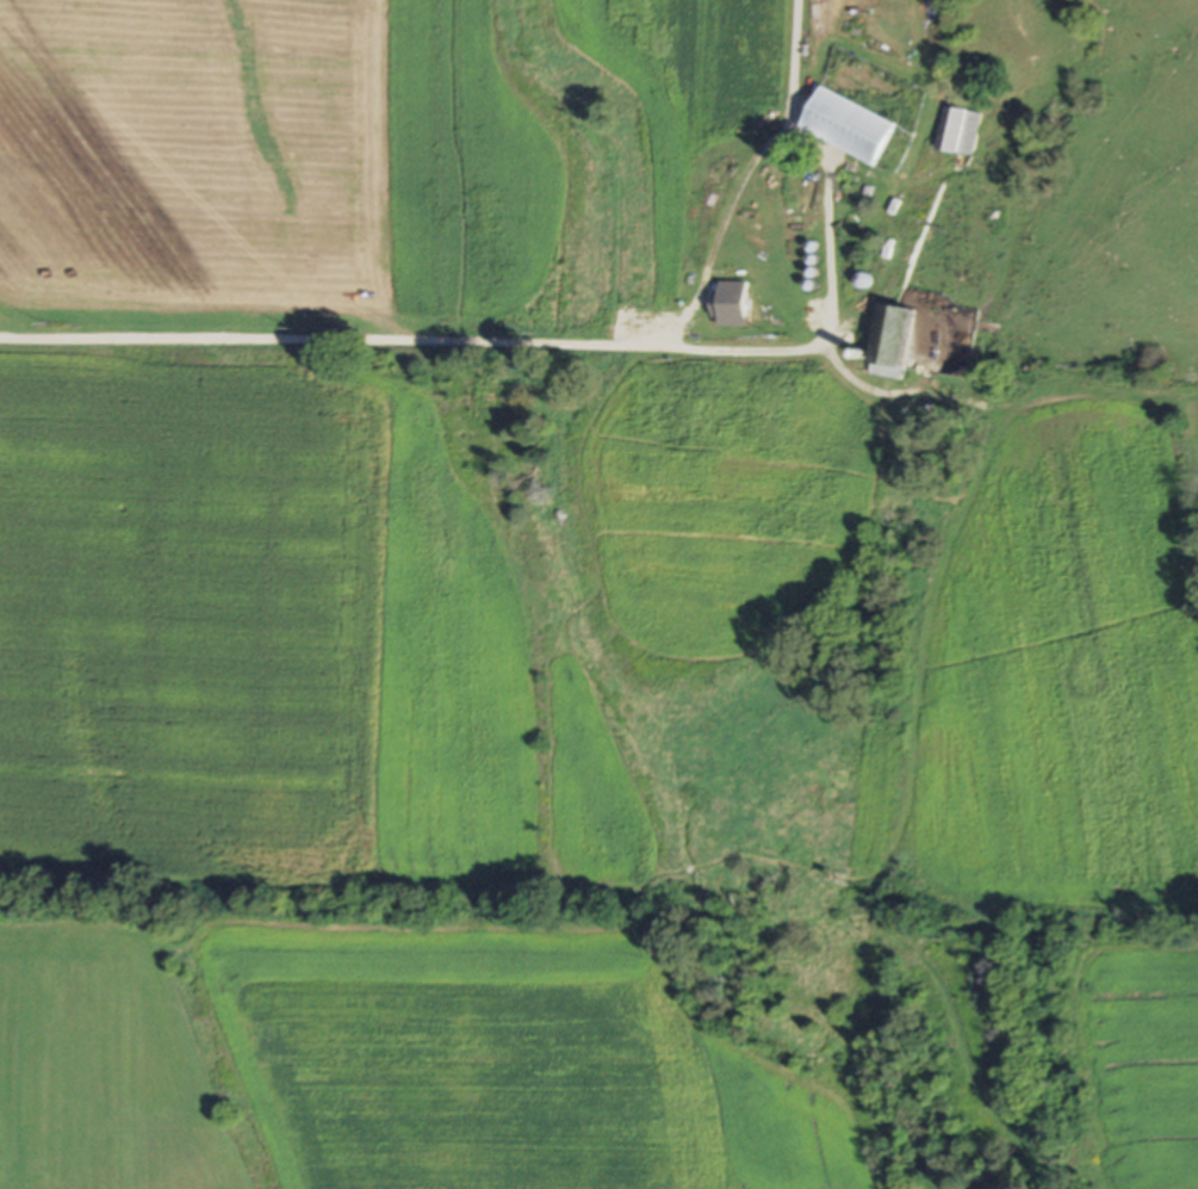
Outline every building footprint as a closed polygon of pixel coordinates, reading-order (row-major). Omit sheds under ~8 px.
[(880,165),(899,122),(822,89),(804,132),(880,165)] [(975,157),(984,114),(949,107),(941,150),(975,157)] [(904,382),(917,311),(884,305),(871,375),(904,382)]
